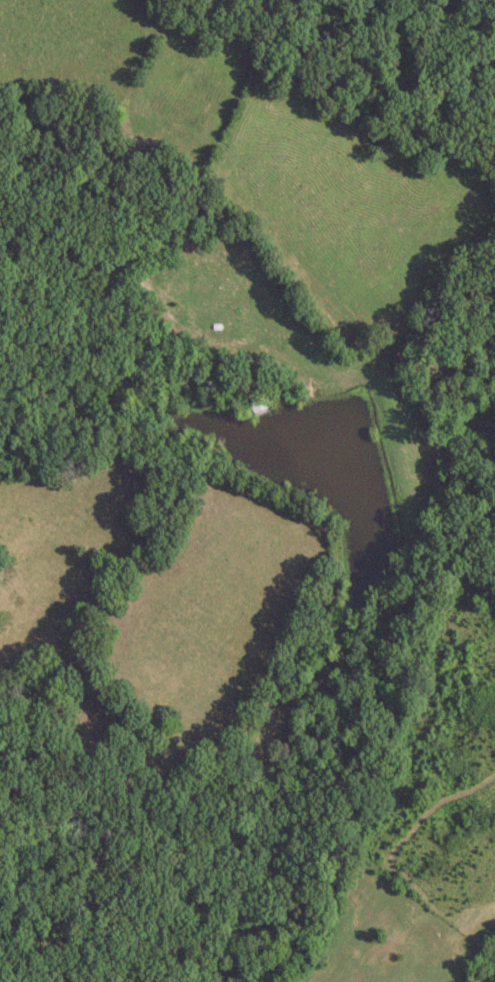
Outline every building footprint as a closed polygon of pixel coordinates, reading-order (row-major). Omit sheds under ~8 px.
[(251,409),(265,406),(262,396),(249,399),(251,409)]
